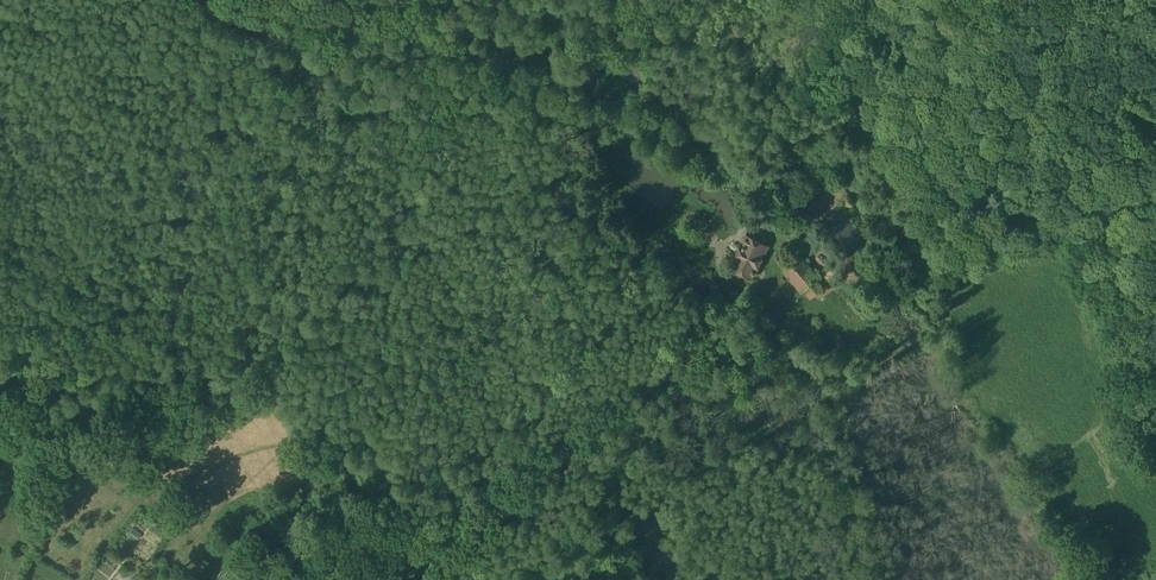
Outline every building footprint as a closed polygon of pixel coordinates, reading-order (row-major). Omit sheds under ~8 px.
[(809,223),(815,219),(808,209),(802,213),(809,223)] [(729,267),(751,278),(768,245),(747,233),(729,267)] [(816,280),(819,278),(800,256),(783,270),(802,292),(805,289),(816,280)] [(816,280),(805,289),(811,297),(822,287),(816,280)] [(768,307),(775,313),(779,309),(772,303),(768,307)]
